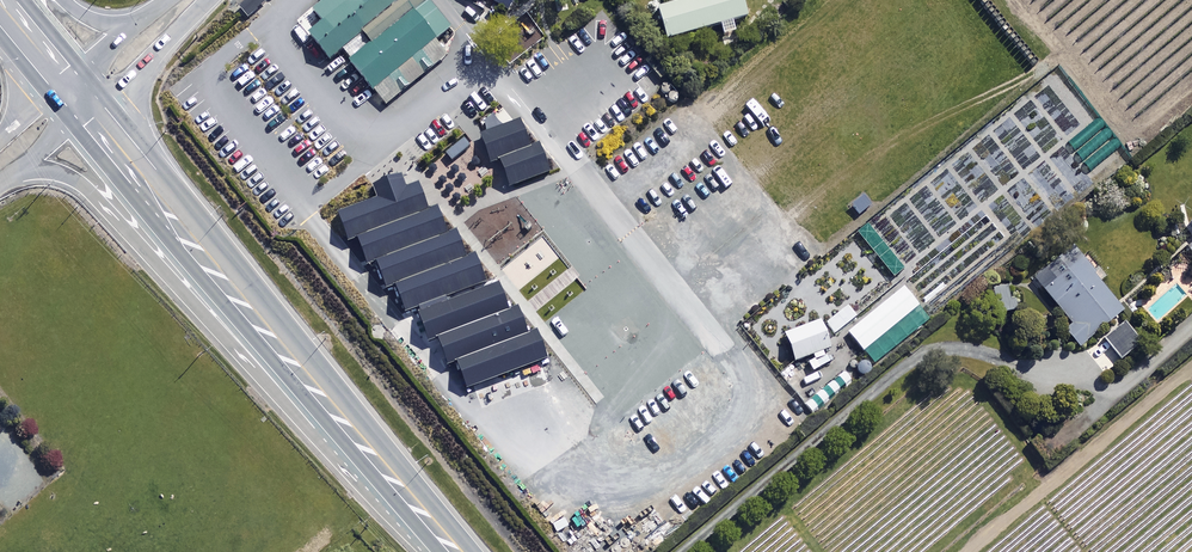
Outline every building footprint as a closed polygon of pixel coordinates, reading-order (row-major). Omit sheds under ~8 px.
[(312,7),(322,19),(306,32),(329,60),(363,31),(372,41),(348,61),(376,95),(386,107),(449,57),(434,39),(451,25),(430,0),(320,0),(312,7)] [(745,0),(675,0),(659,4),(668,36),(723,21),(725,31),(738,28),(735,17),(749,14),(745,0)] [(500,158),(510,185),(550,170),(539,140),(530,144),(521,117),(480,132),(491,161),(500,158)] [(457,360),(467,387),(549,357),(538,327),(528,331),(518,305),(509,308),(499,281),(448,300),(446,295),(486,280),(476,251),(467,255),(457,228),(448,231),(438,204),(429,207),(419,180),(406,184),(402,172),(372,183),(377,196),(337,211),(348,239),(357,236),(367,263),(376,259),(386,286),(395,283),(405,311),(419,305),(421,310),(418,311),(428,339),(437,335),(447,363),(457,360)] [(867,224),(855,234),(891,279),(904,269),(867,224)] [(1121,310),(1070,249),(1033,279),(1072,328),(1066,333),(1077,346),(1121,310)] [(1016,309),(1007,284),(991,290),(999,315),(1016,309)] [(928,320),(902,287),(846,331),(872,364),(928,320)] [(855,317),(846,306),(825,323),(834,333),(855,317)] [(828,348),(818,321),(783,334),(793,361),(828,348)] [(1137,342),(1122,324),(1104,339),(1119,357),(1137,342)]
